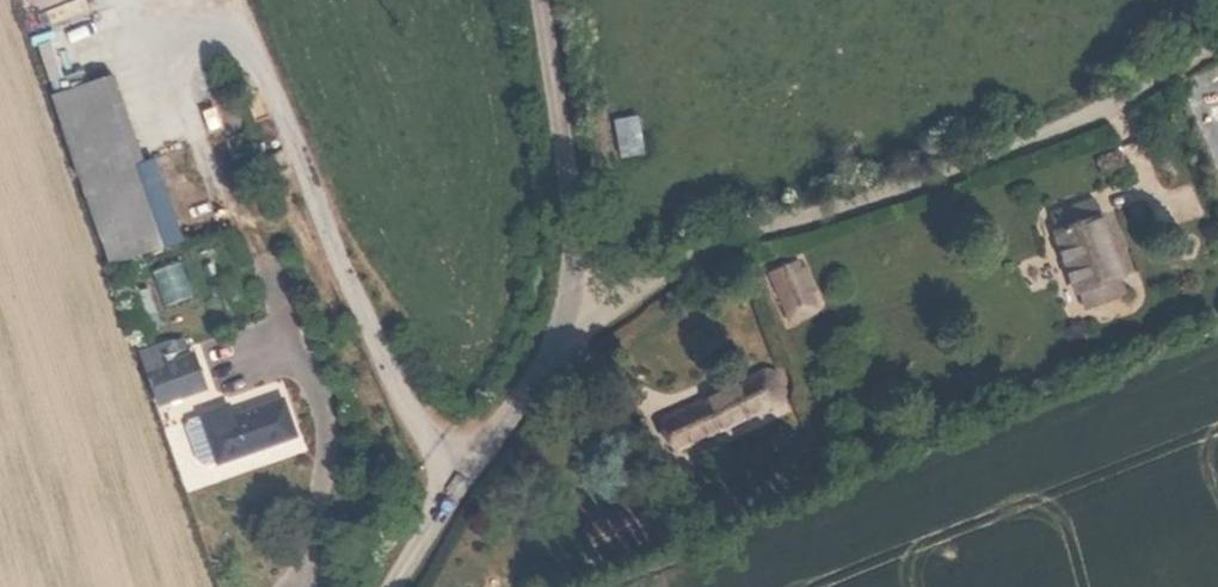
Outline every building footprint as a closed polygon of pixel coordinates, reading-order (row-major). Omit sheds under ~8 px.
[(61,91),(70,120),(120,103),(111,74),(61,91)] [(70,120),(109,234),(159,218),(120,103),(70,120)] [(1092,300),(1110,293),(1104,276),(1118,271),(1124,269),(1102,210),(1096,213),(1088,191),(1056,203),(1063,221),(1054,224),(1077,288),(1086,285),(1092,300)] [(166,240),(159,218),(109,234),(116,256),(166,240)] [(803,268),(780,276),(792,309),(815,301),(803,268)] [(1104,276),(1110,293),(1124,288),(1118,271),(1104,276)] [(179,391),(204,382),(192,348),(190,341),(187,332),(182,333),(182,332),(172,335),(174,339),(142,350),(158,398),(170,394),(179,391)] [(140,346),(142,350),(174,339),(172,335),(140,346)] [(767,373),(774,370),(773,366),(762,364),(752,368),(754,372),(764,368),(767,373)] [(676,436),(775,394),(772,387),(780,384),(774,370),(767,373),(764,368),(754,372),(752,368),(664,406),(676,436)] [(170,394),(172,400),(181,397),(179,391),(170,394)] [(216,456),(216,458),(294,429),(280,394),(231,412),(226,399),(198,409),(199,411),(216,456)] [(187,415),(184,423),(197,457),(204,460),(216,456),(199,411),(187,415)] [(608,506),(549,530),(558,553),(564,551),(617,530),(617,529),(608,506)] [(571,568),(624,547),(617,530),(564,551),(571,568)]
